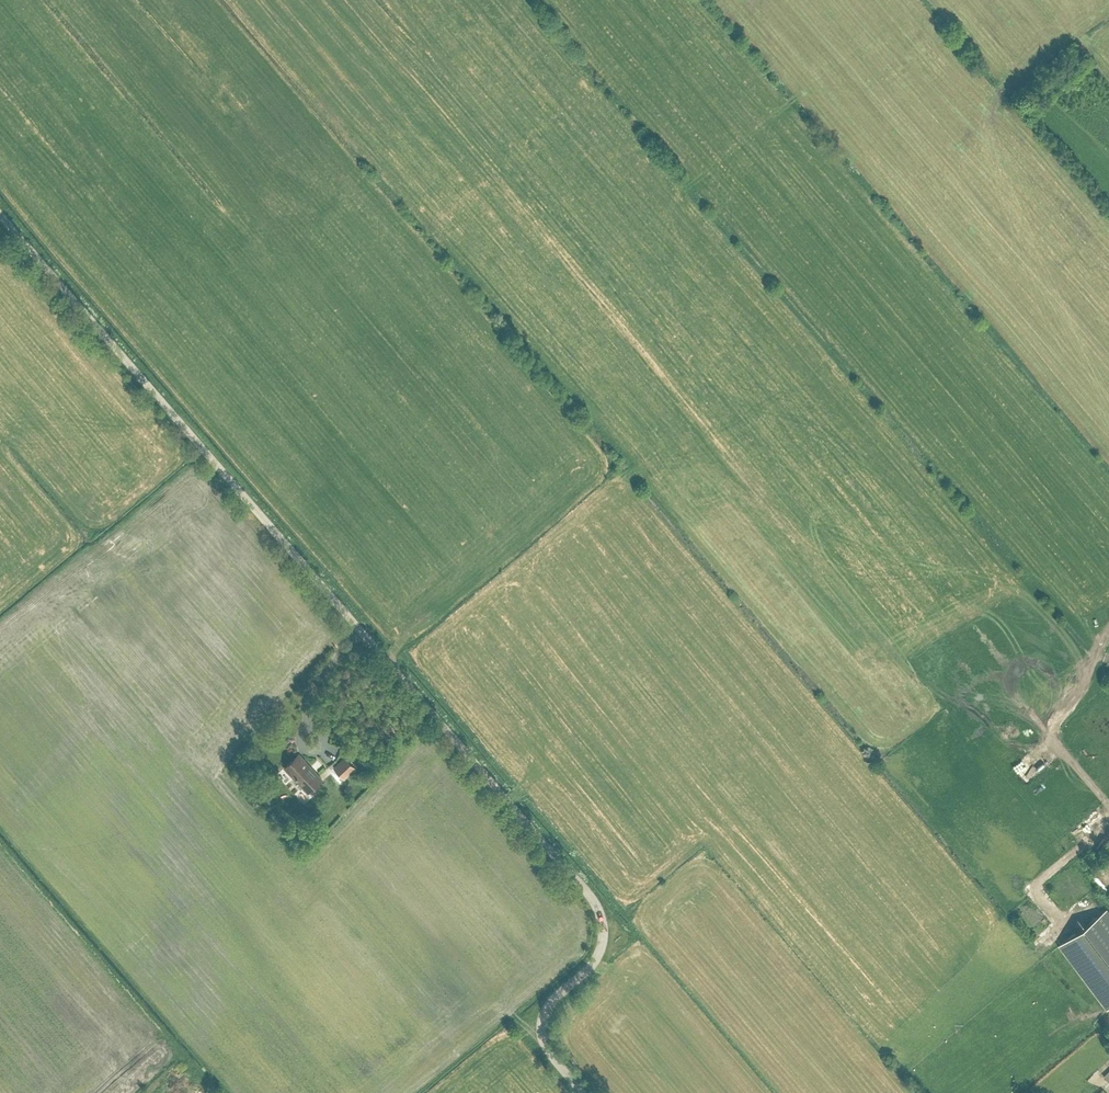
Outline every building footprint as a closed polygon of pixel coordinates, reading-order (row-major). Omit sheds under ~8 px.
[(315,773),(309,767),(310,766),(299,753),(284,767),(294,777),(292,778),(300,787),(302,786),(307,791),(322,778),(316,771),(315,773)] [(342,775),(354,765),(345,756),(334,766),(342,775)] [(1025,757),(1013,769),(1028,784),(1040,772),(1025,757)] [(240,771),(234,776),(241,784),(247,778),(240,771)] [(1081,829),(1084,835),(1091,831),(1087,825),(1081,829)] [(1058,945),(1106,1008),(1108,1006),(1108,911),(1107,908),(1058,945)]
